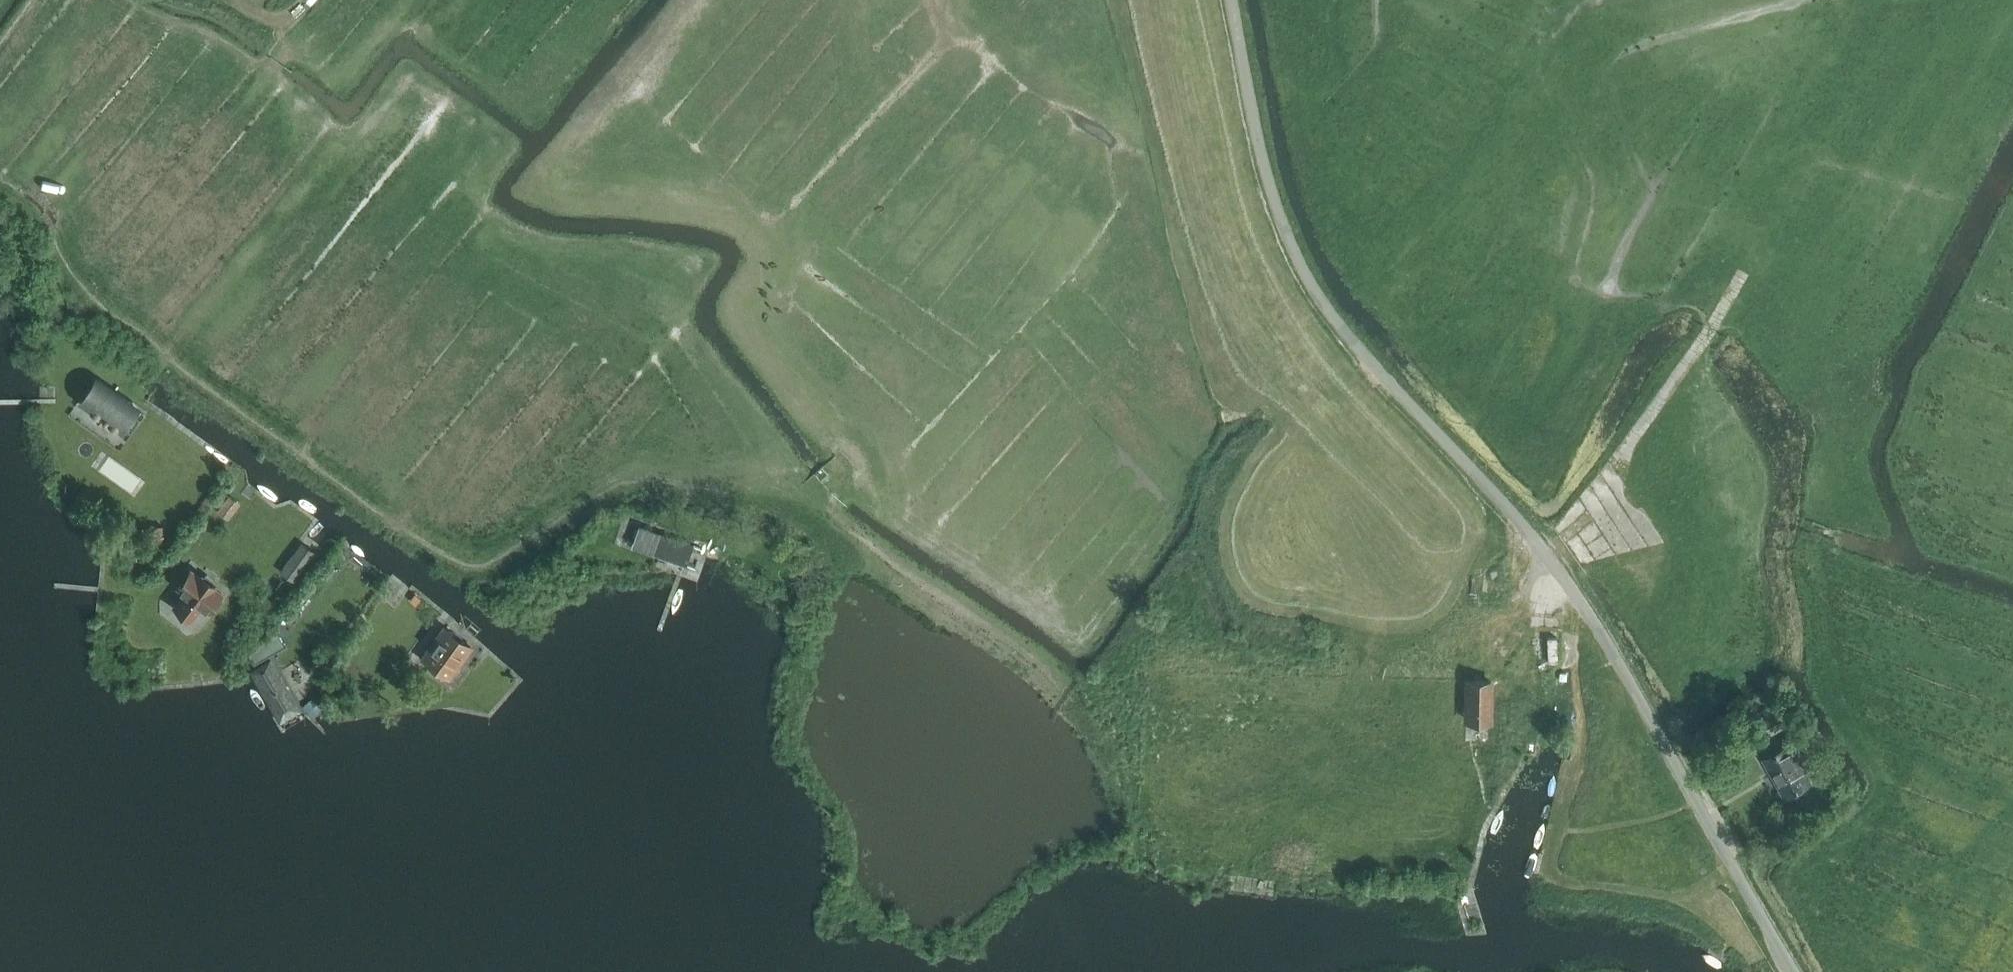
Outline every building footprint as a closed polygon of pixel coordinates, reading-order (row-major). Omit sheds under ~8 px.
[(78,402),(122,434),(140,408),(97,376),(78,402)] [(238,499),(229,491),(216,507),(226,515),(238,499)] [(163,526),(144,526),(144,544),(163,544),(163,526)] [(708,554),(630,529),(623,550),(654,559),(650,569),(699,584),(708,554)] [(280,572),(294,582),(315,552),(302,542),(280,572)] [(191,569),(178,586),(185,592),(174,606),(191,618),(202,604),(209,610),(222,593),(212,586),(214,584),(202,574),(200,576),(191,569)] [(416,604),(421,598),(416,594),(411,600),(416,604)] [(448,675),(469,644),(442,625),(420,656),(448,675)] [(254,662),(285,644),(275,628),(260,637),(262,640),(255,644),(257,646),(248,652),(254,662)] [(269,664),(243,679),(274,730),(300,714),(269,664)] [(1467,680),(1466,718),(1490,719),(1491,680),(1467,680)] [(1773,732),(1793,721),(1784,704),(1764,716),(1773,732)] [(1786,796),(1812,781),(1802,765),(1815,758),(1802,736),(1764,758),(1786,796)]
